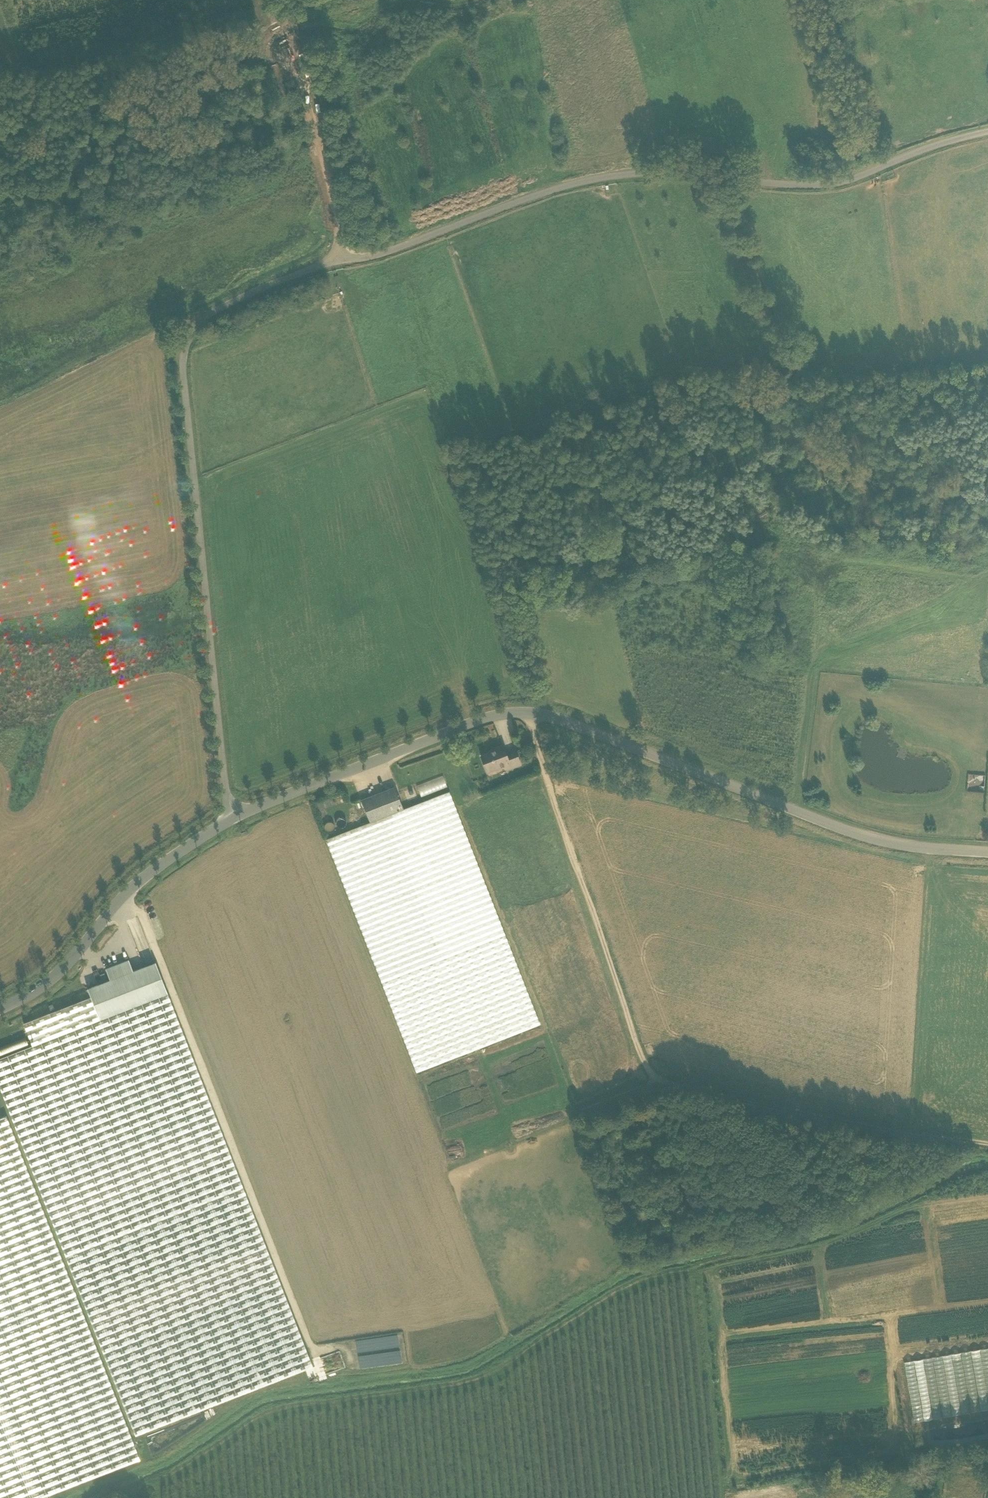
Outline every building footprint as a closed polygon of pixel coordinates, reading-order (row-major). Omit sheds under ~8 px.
[(510,684),(498,687),(499,693),(512,690),(510,684)] [(507,770),(521,764),(515,749),(506,753),(502,745),(494,748),(495,751),(481,756),(487,772),(505,765),(507,770)] [(421,796),(447,785),(443,775),(416,785),(421,796)] [(361,800),(370,822),(404,809),(395,787),(361,800)] [(540,1024),(449,791),(404,809),(370,822),(326,839),(330,849),(416,1073),(540,1024)] [(333,798),(317,802),(319,809),(334,805),(333,798)] [(100,1019),(168,993),(156,962),(133,971),(129,960),(106,969),(110,980),(88,989),(91,997),(100,1019)] [(91,997),(24,1023),(33,1045),(0,1058),(0,1087),(66,1256),(137,1436),(313,1366),(243,1187),(168,993),(100,1019),(91,997)] [(48,1495),(140,1459),(6,1116),(0,1118),(0,1497),(49,1497),(48,1495)] [(355,1339),(357,1354),(358,1354),(359,1367),(402,1363),(400,1348),(399,1348),(398,1334),(355,1339)] [(905,1360),(913,1420),(987,1409),(987,1348),(905,1360)]
